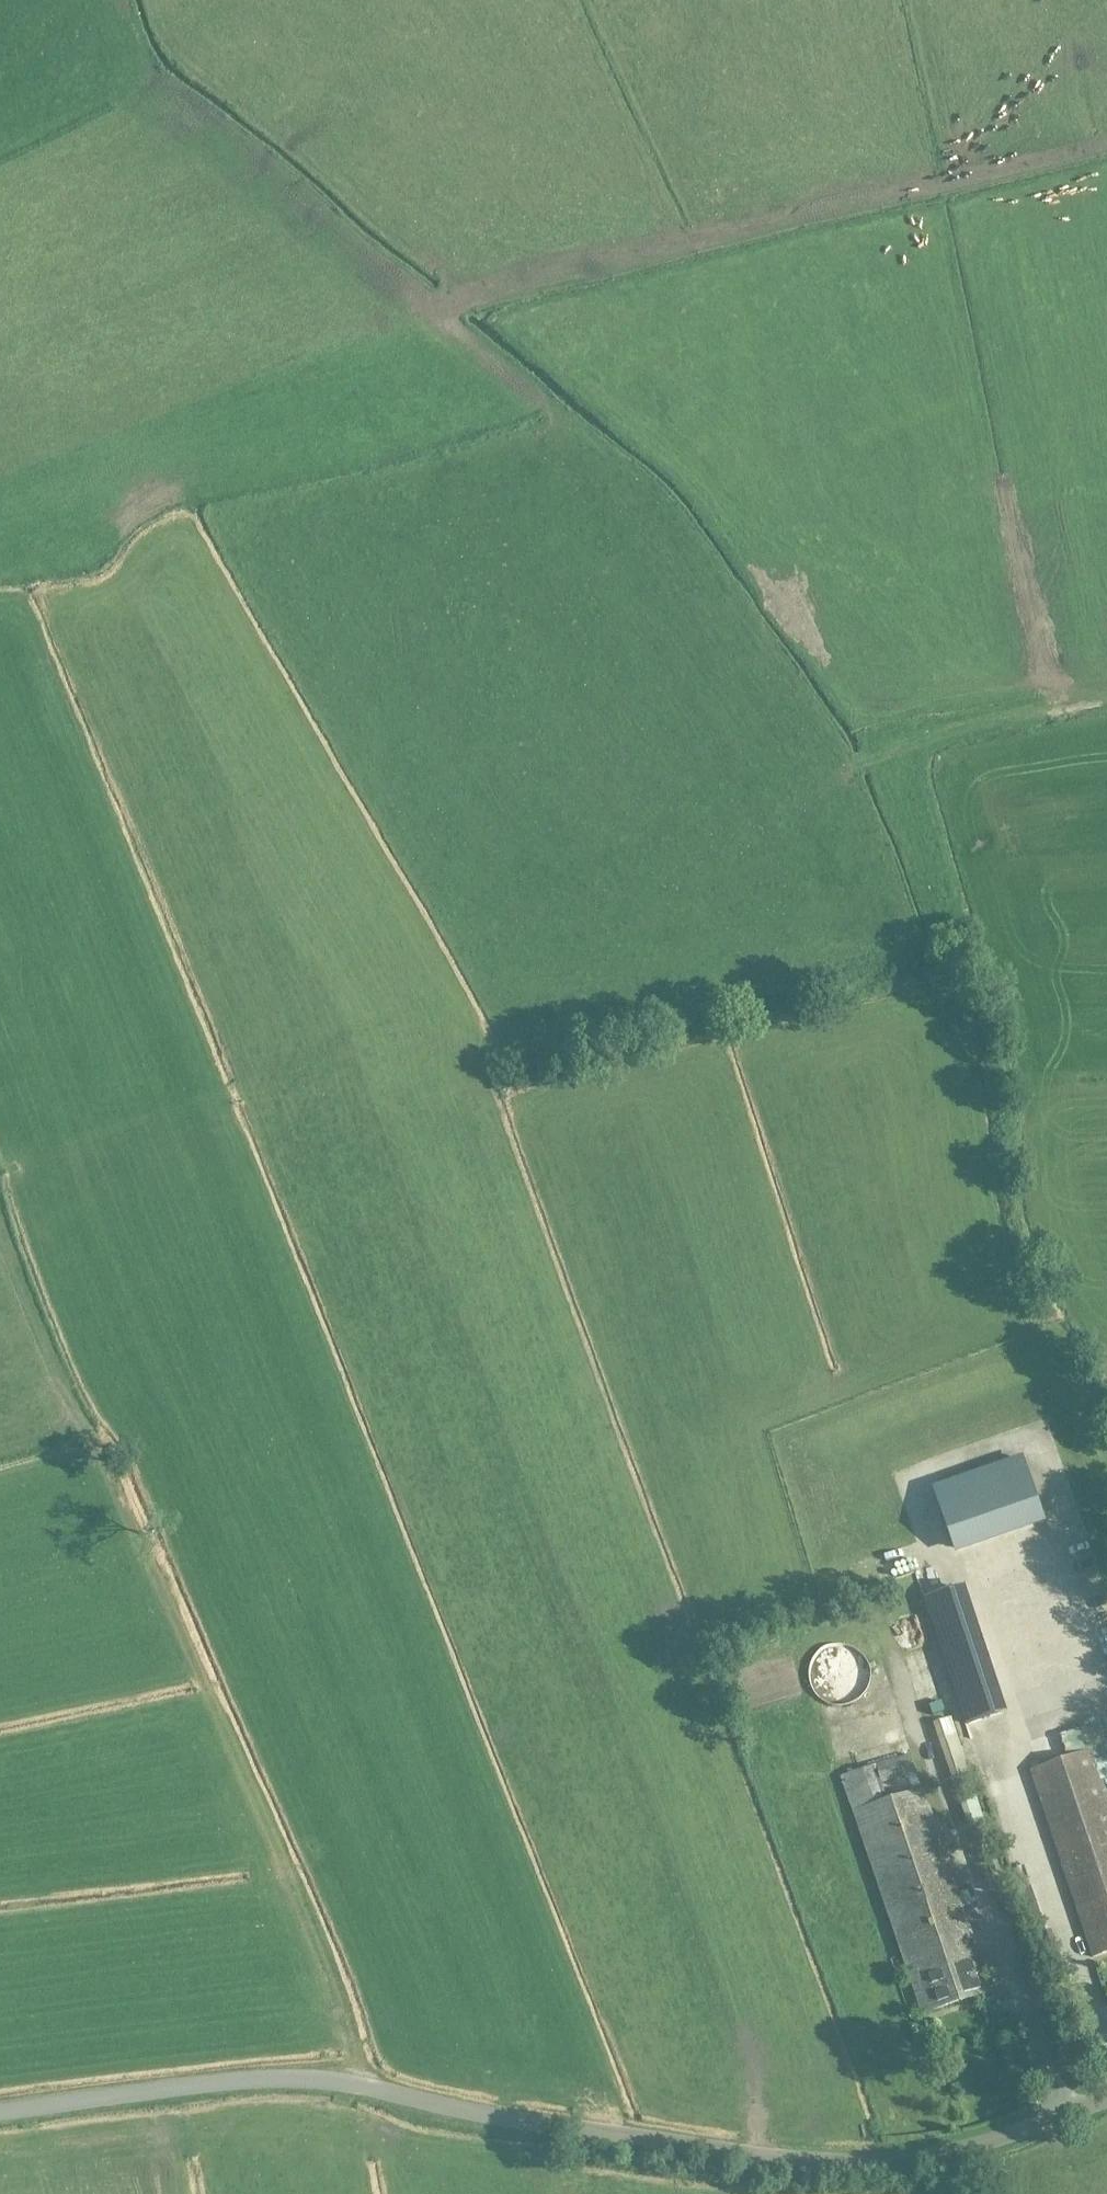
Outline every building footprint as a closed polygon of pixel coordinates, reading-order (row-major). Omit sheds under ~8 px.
[(956,1548),(1043,1518),(1022,1459),(936,1489),(956,1548)] [(960,1588),(927,1599),(968,1724),(1002,1713),(960,1588)] [(874,1683),(822,1700),(826,1710),(877,1694),(874,1683)] [(1093,1750),(1030,1771),(1093,1958),(1106,1954),(1106,1790),(1093,1750)] [(921,1791),(885,1803),(878,1782),(881,1781),(882,1784),(917,1772),(910,1753),(841,1776),(922,2015),(991,1993),(921,1791)]
